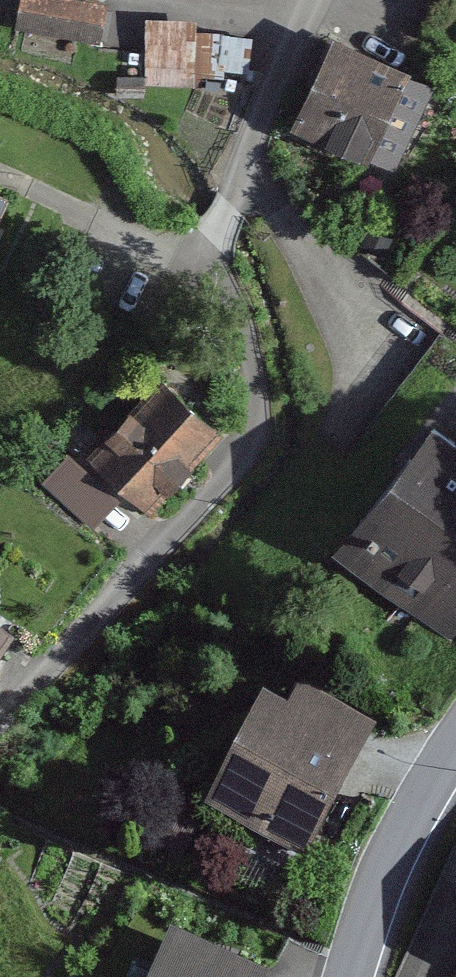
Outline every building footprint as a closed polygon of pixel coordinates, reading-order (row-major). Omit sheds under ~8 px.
[(79,0),(22,0),(16,31),(102,47),(110,6),(79,0)] [(196,20),(145,20),(145,77),(116,76),(116,97),(145,98),(144,87),(225,86),(224,71),(247,76),(253,37),(219,32),(197,32),(196,20)] [(407,75),(330,43),(291,137),(368,169),(407,75)] [(163,383),(82,462),(144,524),(224,445),(163,383)] [(334,553),(455,639),(455,637),(455,452),(423,429),(334,553)] [(282,719),(251,705),(198,828),(313,877),(377,727),(294,692),(282,719)] [(163,941),(151,976),(261,976),(262,975),(163,941)]
